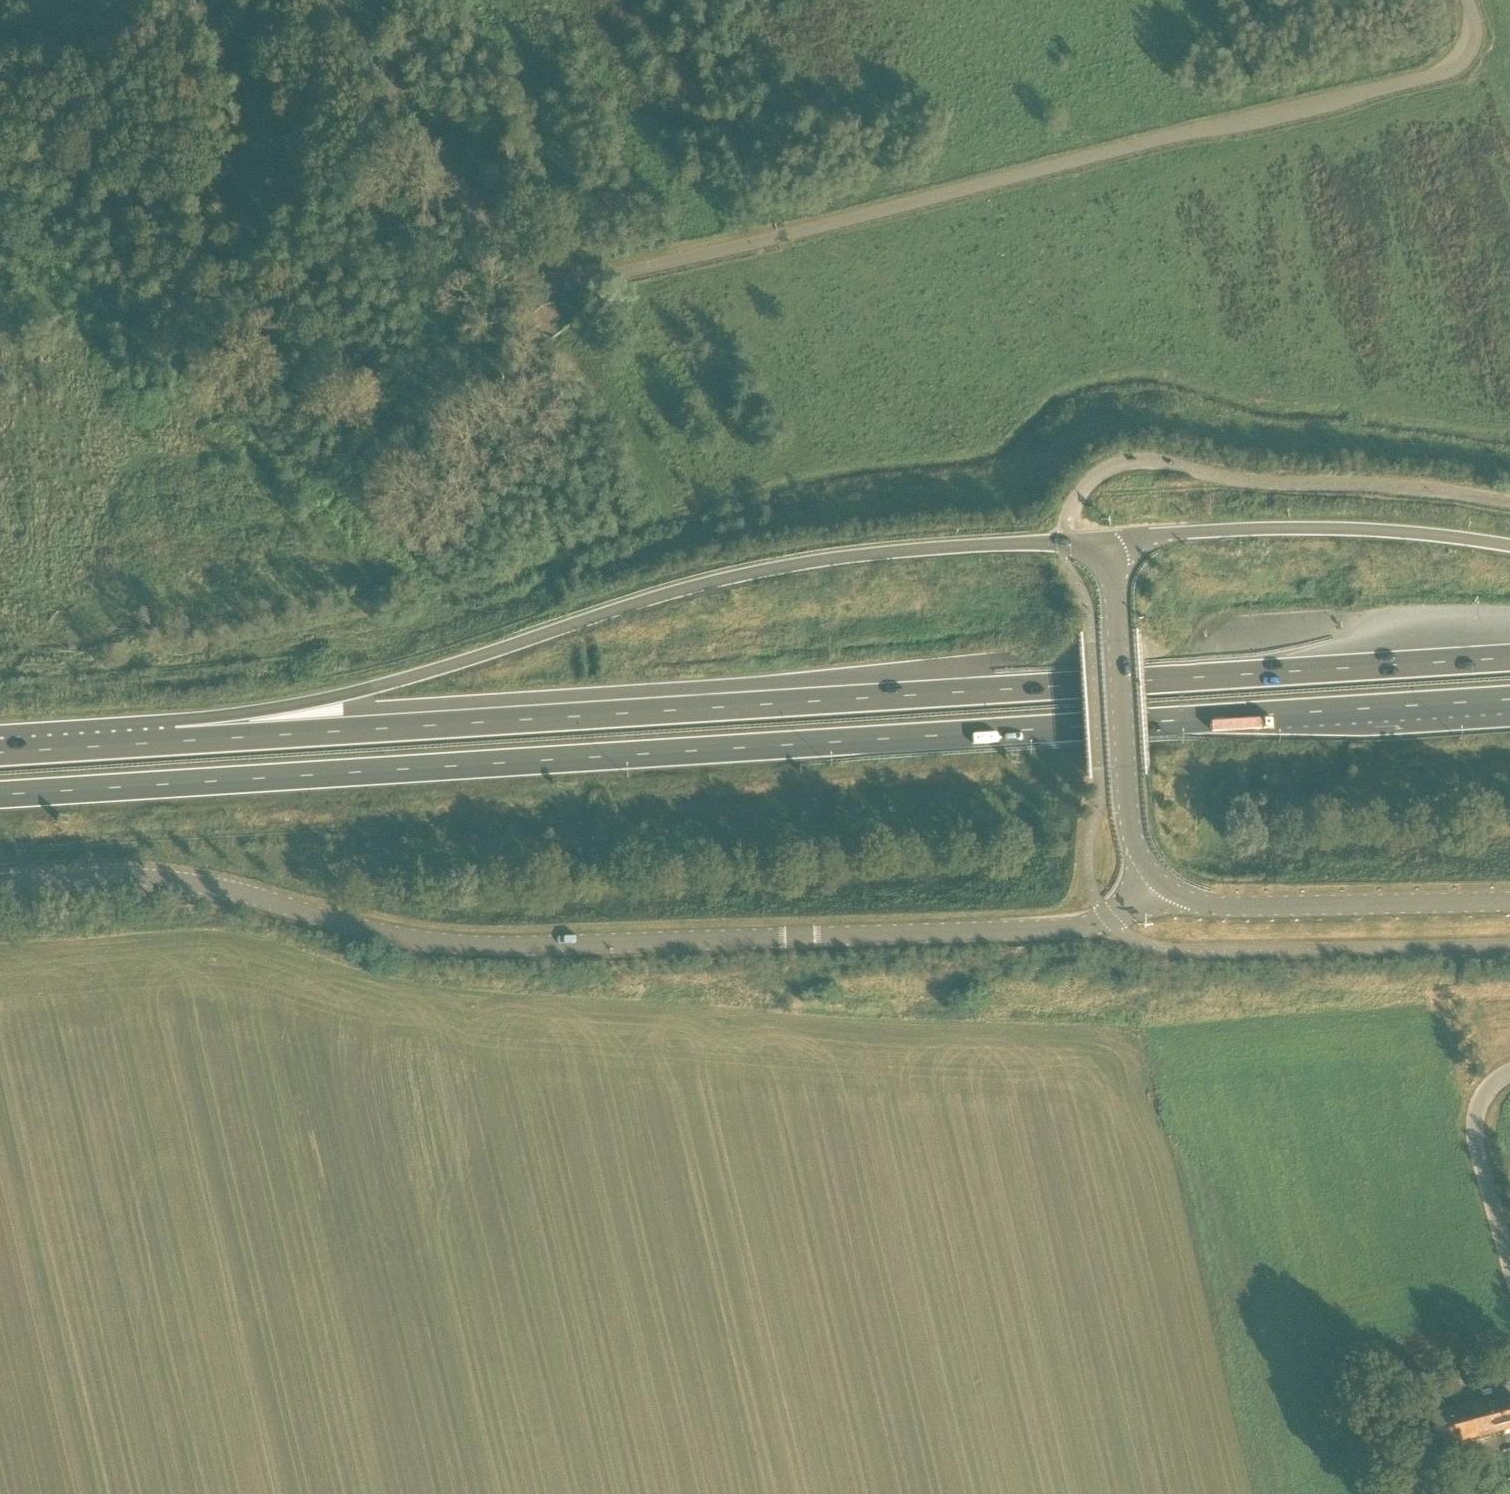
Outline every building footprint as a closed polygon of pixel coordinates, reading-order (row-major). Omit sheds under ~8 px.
[(1442,1444),(1509,1426),(1509,1397),(1489,1403),(1487,1397),(1433,1412),(1442,1444)]
